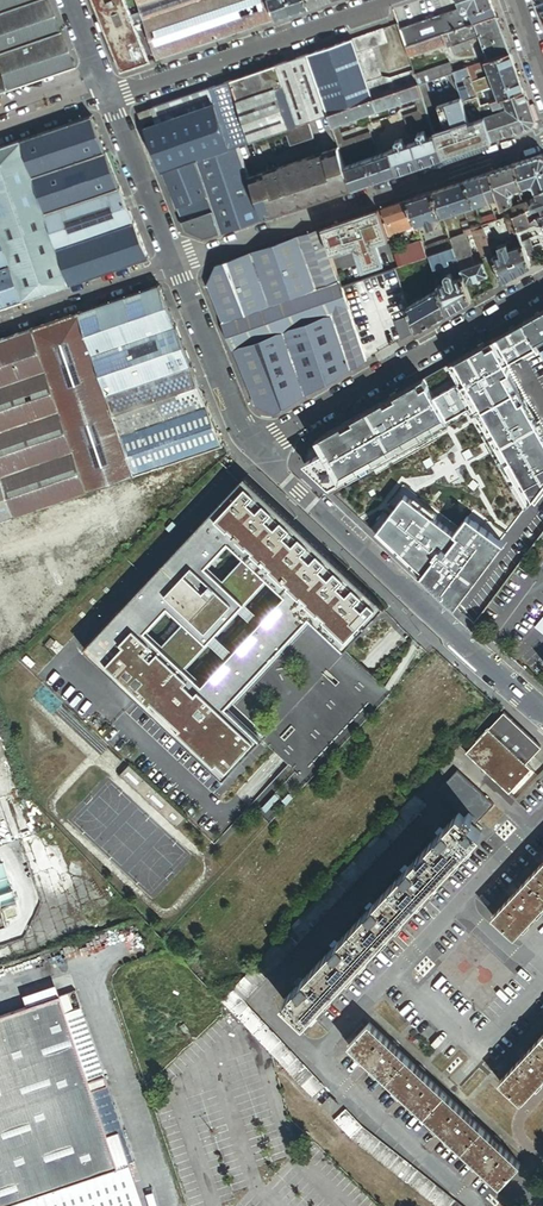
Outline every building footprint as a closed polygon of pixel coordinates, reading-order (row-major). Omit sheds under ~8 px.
[(46,0),(29,0),(0,10),(0,50),(58,30),(46,0)] [(29,0),(0,0),(0,10),(29,0)] [(140,0),(94,0),(122,70),(159,57),(145,17),(141,3),(140,0)] [(145,17),(194,0),(149,0),(141,3),(145,17)] [(145,17),(159,57),(276,17),(270,0),(194,0),(145,17)] [(276,17),(310,6),(308,0),(270,0),(276,17)] [(469,25),(475,23),(497,16),(491,0),(457,0),(461,10),(461,11),(462,11),(462,12),(463,12),(464,12),(465,12),(466,12),(467,12),(467,11),(468,11),(468,10),(468,9),(469,9),(469,8),(472,17),(468,18),(467,19),(467,20),(466,20),(466,21),(466,22),(466,23),(467,23),(467,24),(468,24),(468,25),(469,25)] [(497,16),(475,23),(480,37),(488,60),(510,53),(497,16)] [(414,31),(418,43),(441,35),(444,34),(448,33),(459,29),(457,24),(454,17),(414,31)] [(405,47),(418,43),(414,31),(410,20),(398,24),(405,47)] [(459,29),(448,33),(452,46),(455,45),(456,49),(470,44),(469,40),(480,37),(475,23),(469,25),(459,29)] [(372,100),(418,84),(415,74),(414,70),(391,78),(382,77),(372,48),(387,43),(382,29),(352,39),(372,100)] [(0,50),(0,77),(4,90),(72,67),(58,30),(0,50)] [(448,33),(444,34),(448,47),(450,46),(453,54),(457,53),(456,49),(455,45),(452,46),(448,33)] [(441,35),(418,43),(405,47),(409,56),(444,44),(441,35)] [(327,115),(372,100),(352,39),(307,55),(327,115)] [(472,48),(470,44),(456,49),(457,53),(472,48)] [(524,91),(510,53),(488,60),(486,61),(488,66),(490,75),(479,79),(477,79),(482,92),(495,87),(499,99),(524,91)] [(308,121),(327,115),(307,55),(276,65),(283,86),(237,102),(251,141),(285,129),(305,122),(308,121)] [(479,79),(476,70),(488,66),(486,61),(467,67),(470,76),(472,81),(477,79),(479,79)] [(418,84),(453,72),(450,63),(415,74),(418,84)] [(276,65),(230,81),(231,84),(237,102),(283,86),(276,65)] [(470,76),(467,67),(453,72),(456,80),(470,76)] [(456,80),(453,72),(418,84),(423,97),(435,134),(442,131),(458,126),(471,122),(459,89),(456,80)] [(482,92),(477,79),(472,81),(473,84),(475,88),(476,93),(482,92)] [(231,84),(230,81),(151,108),(152,109),(155,119),(157,123),(213,104),(209,91),(231,84)] [(251,141),(237,102),(231,84),(209,91),(213,104),(229,148),(237,145),(251,141)] [(423,97),(418,84),(372,100),(377,112),(415,99),(422,97),(423,97)] [(473,84),(459,89),(471,122),(484,117),(506,110),(505,106),(493,110),(477,115),(468,90),(475,88),(473,84)] [(493,110),(490,102),(481,106),(476,93),(475,88),(468,90),(477,115),(493,110)] [(535,121),(524,91),(499,99),(490,102),(493,110),(505,106),(506,110),(484,117),(492,140),(532,126),(535,121)] [(434,134),(422,97),(415,99),(419,109),(417,111),(403,116),(409,132),(426,126),(429,136),(434,134)] [(377,112),(372,100),(327,115),(331,127),(337,125),(377,112)] [(162,171),(195,160),(229,148),(213,104),(157,123),(145,128),(162,171)] [(152,109),(139,113),(143,124),(155,119),(152,109)] [(106,152),(92,116),(20,140),(32,176),(106,152)] [(466,149),(492,140),(484,117),(471,122),(458,126),(466,149)] [(155,119),(143,124),(145,128),(157,123),(155,119)] [(313,137),(308,121),(305,122),(310,138),(313,137)] [(310,138),(305,122),(285,129),(290,145),(310,138)] [(342,140),(337,125),(331,127),(338,146),(343,160),(376,149),(370,133),(345,141),(342,140)] [(442,131),(450,154),(466,149),(458,126),(442,131)] [(397,173),(443,157),(435,134),(434,134),(429,136),(426,137),(424,131),(423,130),(417,132),(417,133),(419,139),(405,144),(403,138),(402,137),(396,139),(395,141),(397,147),(389,149),(390,151),(397,173)] [(443,157),(450,154),(442,131),(435,134),(443,157)] [(20,140),(0,147),(0,232),(11,264),(24,300),(69,285),(57,248),(44,212),(32,176),(20,140)] [(248,177),(237,145),(229,148),(195,160),(207,195),(211,209),(220,233),(262,219),(248,177)] [(329,196),(352,188),(345,166),(343,160),(338,146),(315,153),(329,196)] [(352,188),(397,173),(390,151),(345,166),(352,188)] [(120,187),(106,152),(32,176),(44,212),(120,187)] [(262,219),(329,196),(315,153),(248,177),(262,219)] [(523,188),(529,186),(534,188),(536,193),(542,189),(542,155),(541,155),(515,164),(523,188)] [(207,195),(195,160),(162,171),(177,207),(207,195)] [(515,191),(518,190),(523,188),(515,164),(481,175),(490,201),(499,198),(502,207),(512,203),(509,194),(509,195),(510,195),(511,195),(512,195),(513,195),(514,195),(514,194),(515,194),(515,193),(515,192),(515,191)] [(475,206),(490,201),(481,175),(466,181),(475,206)] [(443,216),(475,206),(466,181),(434,191),(443,216)] [(120,187),(44,212),(57,248),(134,222),(120,187)] [(536,193),(539,200),(535,201),(534,198),(532,199),(533,203),(533,204),(533,205),(534,206),(535,207),(537,207),(541,205),(542,211),(542,189),(536,193)] [(434,191),(409,200),(417,225),(428,222),(430,228),(431,229),(433,230),(434,230),(435,229),(436,228),(437,226),(435,219),(443,216),(434,191)] [(207,195),(177,207),(182,220),(211,209),(207,195)] [(499,198),(490,201),(493,210),(502,207),(499,198)] [(533,203),(532,199),(520,203),(520,205),(523,213),(537,207),(535,207),(534,206),(533,205),(533,204),(533,203)] [(409,200),(383,209),(387,221),(392,235),(418,226),(417,225),(409,200)] [(537,207),(523,213),(516,216),(513,217),(517,230),(518,231),(535,225),(540,226),(542,225),(542,222),(540,215),(542,214),(542,211),(541,205),(537,207)] [(516,216),(523,213),(520,205),(515,207),(513,209),(516,216)] [(185,229),(204,238),(220,233),(211,209),(182,220),(185,229)] [(376,240),(389,236),(380,210),(322,230),(330,254),(345,249),(345,246),(358,241),(358,243),(356,247),(361,249),(367,267),(383,262),(376,240)] [(497,220),(506,217),(504,212),(500,211),(494,213),(497,220)] [(517,230),(513,217),(510,218),(507,211),(504,212),(506,217),(507,221),(511,232),(517,230)] [(493,221),(497,220),(494,213),(480,219),(482,225),(493,221)] [(148,257),(134,222),(57,248),(69,285),(148,257)] [(494,256),(483,227),(473,231),(484,262),(485,262),(489,275),(493,287),(503,282),(494,256)] [(316,289),(339,281),(330,254),(322,230),(299,238),(316,289)] [(518,231),(517,230),(511,232),(514,239),(520,237),(518,231)] [(11,264),(0,232),(0,268),(11,264)] [(453,246),(458,260),(468,257),(461,235),(451,239),(451,241),(453,246)] [(208,285),(222,322),(316,289),(299,238),(216,266),(208,285)] [(450,238),(425,247),(425,248),(426,249),(451,241),(451,239),(450,238)] [(530,266),(538,262),(530,238),(521,241),(523,245),(530,266)] [(453,246),(451,241),(426,249),(427,255),(434,253),(447,249),(453,246)] [(530,266),(523,245),(510,250),(508,243),(498,247),(500,254),(494,256),(503,282),(530,266)] [(447,249),(447,251),(454,271),(455,270),(461,268),(458,260),(453,246),(447,249)] [(399,266),(428,256),(427,255),(426,249),(425,248),(396,258),(397,261),(399,266)] [(434,253),(427,255),(428,256),(436,279),(442,277),(434,254),(434,253)] [(461,268),(461,270),(472,266),(468,257),(458,260),(461,268)] [(466,283),(489,275),(485,262),(484,262),(475,265),(472,266),(461,270),(463,276),(466,283)] [(11,264),(0,268),(0,308),(24,300),(11,264)] [(458,278),(463,276),(461,270),(461,268),(455,270),(458,278)] [(400,284),(395,269),(357,281),(362,296),(400,284)] [(472,299),(466,283),(463,276),(458,278),(454,279),(452,274),(451,273),(450,273),(450,272),(449,272),(447,273),(446,274),(445,276),(445,277),(447,282),(438,285),(439,289),(447,313),(472,299)] [(347,302),(342,287),(339,281),(316,289),(222,322),(234,351),(283,333),(332,316),(349,310),(347,302)] [(357,281),(342,287),(347,302),(362,296),(357,281)] [(93,353),(175,325),(159,285),(79,314),(93,353)] [(416,331),(447,313),(439,289),(433,292),(407,307),(416,331)] [(396,324),(401,339),(416,331),(407,307),(392,312),(396,324)] [(366,359),(349,310),(332,316),(350,368),(366,359)] [(524,322),(535,343),(542,338),(542,311),(524,322)] [(93,353),(79,314),(33,329),(46,370),(60,409),(73,449),(87,490),(134,474),(120,433),(106,393),(93,353)] [(283,333),(304,394),(350,368),(332,316),(283,333)] [(535,343),(524,322),(437,370),(496,477),(510,503),(535,489),(542,485),(542,357),(535,343)] [(401,339),(396,324),(392,326),(388,333),(392,344),(401,339)] [(175,325),(93,353),(106,393),(191,364),(175,325)] [(33,329),(0,341),(0,385),(46,370),(33,329)] [(275,411),(304,394),(283,333),(234,351),(255,404),(275,411)] [(535,343),(542,357),(542,338),(535,343)] [(206,403),(191,364),(106,393),(120,433),(206,403)] [(0,385),(0,430),(60,409),(46,370),(0,385)] [(483,485),(422,377),(323,435),(312,446),(307,455),(306,466),(474,624),(505,583),(485,546),(509,532),(483,485)] [(206,403),(120,433),(134,474),(223,443),(206,403)] [(60,409),(0,430),(0,472),(1,474),(73,449),(60,409)] [(73,449),(1,474),(15,516),(87,490),(73,449)] [(0,474),(0,521),(15,516),(1,474),(0,474)] [(344,650),(385,606),(245,475),(84,647),(223,777),(259,740),(223,706),(307,616),(344,650)] [(510,503),(496,477),(483,485),(509,532),(522,524),(510,503)] [(535,489),(542,503),(542,485),(535,489)] [(522,524),(534,545),(540,537),(542,533),(542,503),(535,489),(510,503),(522,524)] [(534,545),(522,524),(509,532),(485,546),(505,583),(534,545)] [(365,668),(344,650),(307,616),(223,706),(259,740),(279,758),(308,783),(392,691),(365,668)] [(535,627),(542,634),(542,617),(535,627)] [(524,763),(539,747),(501,712),(464,753),(508,793),(531,769),(524,763)] [(184,816),(127,765),(118,775),(175,826),(184,816)] [(458,814),(471,827),(491,805),(455,771),(435,793),(458,814)] [(424,807),(411,796),(291,925),(221,1000),(220,1001),(228,1010),(270,1054),(310,1097),(322,1086),(242,1001),(424,807)] [(471,827),(458,814),(442,832),(437,837),(407,869),(402,874),(371,907),(367,912),(336,945),(332,950),(302,983),(297,988),(283,1003),(304,1023),(479,834),(471,827)] [(540,865),(515,892),(511,897),(490,920),(513,940),(542,907),(542,862),(540,865)] [(26,997),(30,1008),(62,997),(59,986),(26,997)] [(76,1012),(70,994),(62,997),(68,1015),(76,1012)] [(110,1136),(95,1092),(91,1083),(68,1015),(62,997),(30,1008),(0,1018),(0,1205),(11,1205),(121,1169),(110,1136)] [(386,1045),(365,1025),(346,1047),(497,1186),(516,1164),(494,1143),(489,1139),(467,1119),(462,1114),(418,1074),(413,1069),(391,1049),(386,1045)] [(525,1056),(520,1061),(499,1084),(521,1104),(542,1080),(542,1036),(525,1056)] [(517,1058),(520,1061),(525,1056),(522,1052),(517,1058)] [(107,1077),(91,1083),(95,1092),(110,1086),(107,1077)] [(329,1096),(320,1104),(329,1113),(337,1105),(329,1096)] [(343,1109),(332,1120),(348,1137),(359,1126),(343,1109)] [(359,1126),(348,1137),(433,1205),(458,1205),(359,1126)] [(110,1136),(121,1169),(11,1205),(147,1205),(122,1132),(110,1136)]
